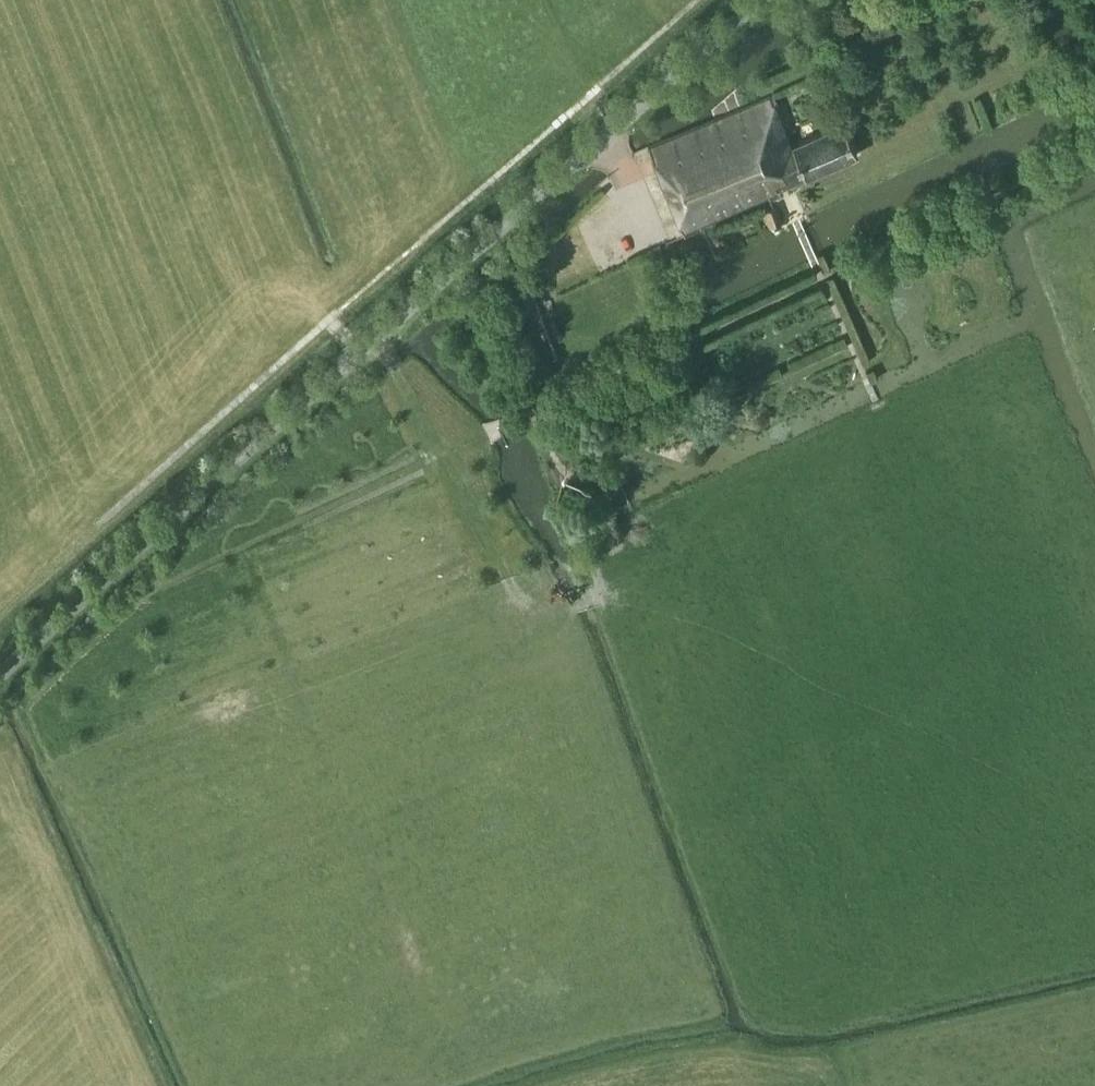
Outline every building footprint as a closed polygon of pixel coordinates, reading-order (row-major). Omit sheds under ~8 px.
[(685,237),(703,229),(701,224),(768,195),(770,200),(781,195),(778,189),(859,155),(844,122),(794,144),(775,94),(710,120),(650,144),(685,237)] [(777,205),(764,210),(770,226),(784,221),(777,205)]
